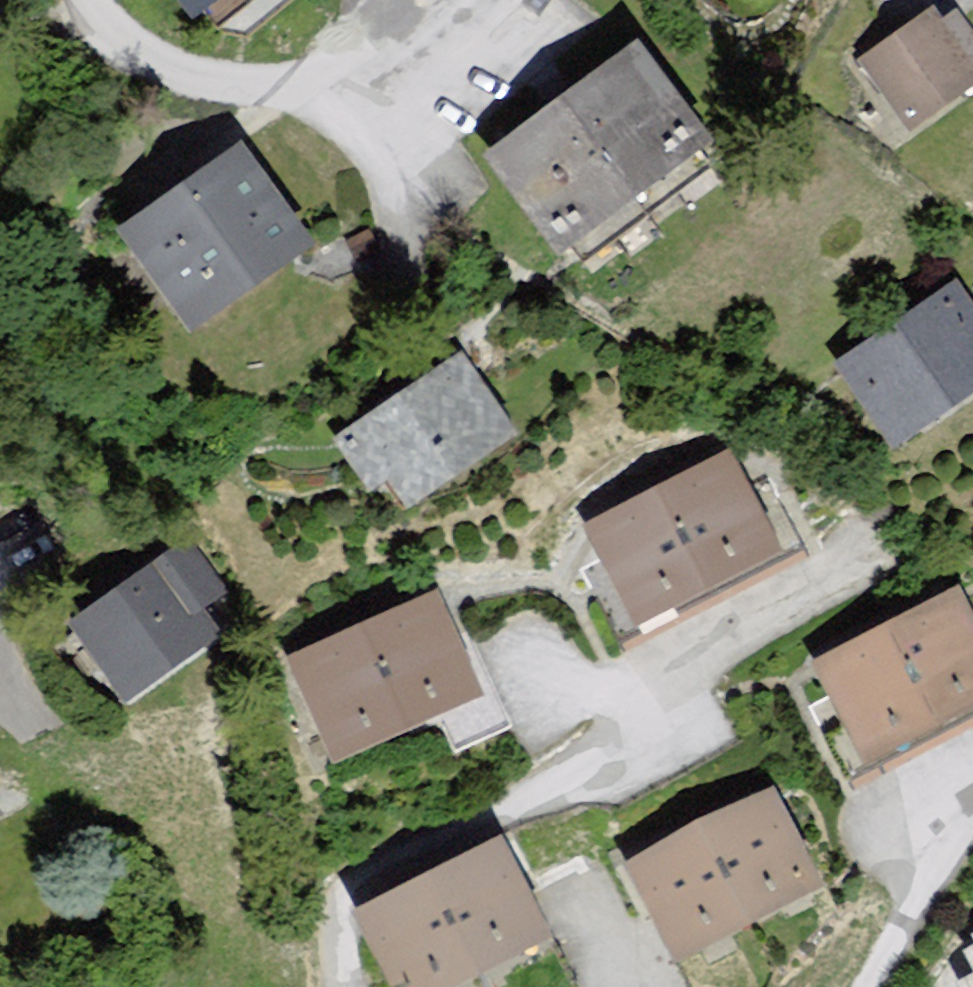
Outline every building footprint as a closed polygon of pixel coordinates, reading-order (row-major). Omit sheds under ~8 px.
[(227,22),(254,0),(207,0),(227,22)] [(868,64),(928,133),(972,102),(972,16),(971,13),(956,20),(948,8),(868,64)] [(669,38),(509,155),(594,260),(750,138),(669,38)] [(269,143),(142,231),(224,329),(348,237),(269,143)] [(859,363),(921,447),(972,413),(972,287),(859,363)] [(485,351),(362,436),(403,490),(415,483),(429,502),(439,495),(448,509),(554,431),(485,351)] [(747,453),(605,525),(665,627),(815,552),(747,453)] [(178,556),(87,627),(149,708),(240,640),(178,556)] [(830,663),(891,773),(972,730),(972,587),(830,663)] [(461,589),(308,659),(367,762),(519,691),(461,589)] [(794,793),(648,865),(710,959),(848,888),(794,793)] [(10,818),(0,802),(0,823),(10,818)] [(376,911),(421,986),(476,986),(582,935),(523,839),(376,911)]
